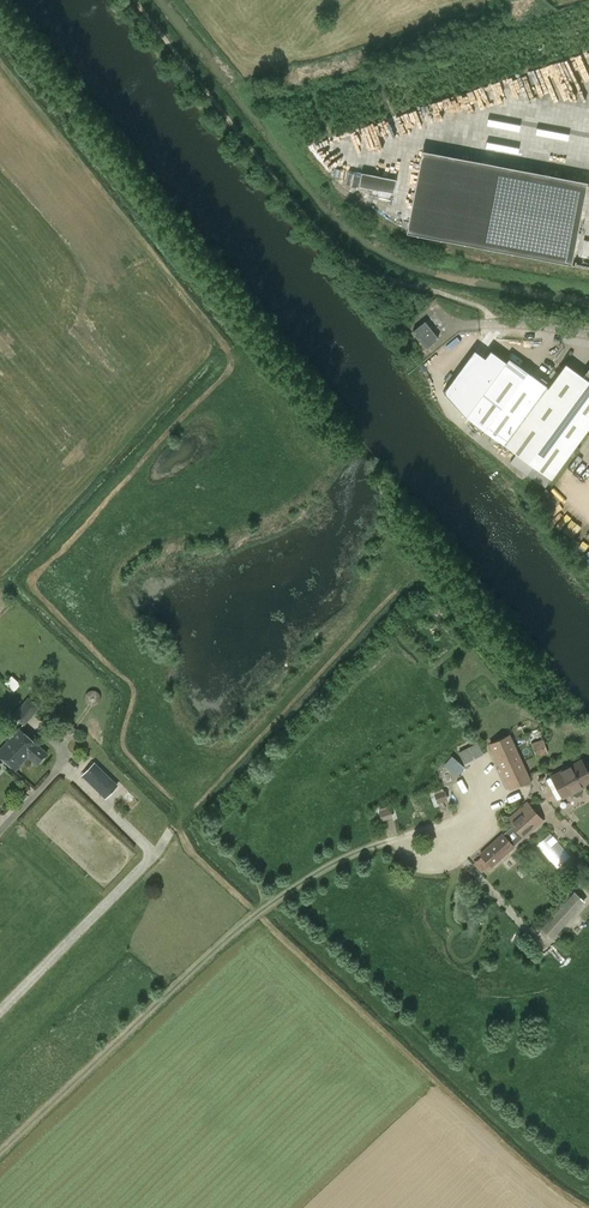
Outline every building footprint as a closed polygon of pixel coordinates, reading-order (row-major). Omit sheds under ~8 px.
[(571,265),(586,182),(422,150),(406,233),(571,265)] [(396,180),(361,173),(359,186),(394,193),(396,180)] [(439,339),(425,322),(413,332),(426,349),(439,339)] [(500,370),(466,417),(509,449),(506,454),(514,460),(517,455),(533,466),(527,475),(545,488),(588,428),(588,370),(588,369),(582,376),(565,363),(548,387),(509,358),(500,370)] [(12,676),(5,684),(13,691),(13,690),(14,691),(21,684),(12,676)] [(30,696),(13,715),(24,725),(41,706),(30,696)] [(10,740),(0,751),(0,756),(15,769),(28,755),(37,764),(47,754),(37,745),(19,729),(10,740)] [(508,735),(490,744),(510,788),(529,780),(527,776),(508,735)] [(536,757),(548,752),(542,738),(539,739),(540,740),(531,744),(536,757)] [(483,754),(477,743),(469,748),(474,759),(483,754)] [(467,749),(459,753),(464,764),(473,760),(467,749)] [(442,763),(455,775),(464,766),(451,754),(442,763)] [(551,777),(562,797),(572,792),(573,795),(577,796),(582,793),(583,789),(581,786),(588,782),(588,765),(587,764),(584,766),(582,762),(579,761),(551,777)] [(82,776),(106,799),(119,785),(95,762),(82,776)] [(445,791),(435,794),(437,802),(447,799),(445,791)] [(543,822),(525,802),(508,818),(513,825),(525,838),(543,822)] [(389,808),(380,812),(383,820),(392,816),(389,808)] [(557,867),(571,854),(550,832),(536,845),(557,867)] [(503,834),(480,855),(491,867),(514,846),(503,834)] [(551,937),(584,901),(581,898),(586,892),(579,885),(573,892),(574,893),(560,908),(554,903),(548,910),(554,916),(542,928),(551,937)]
